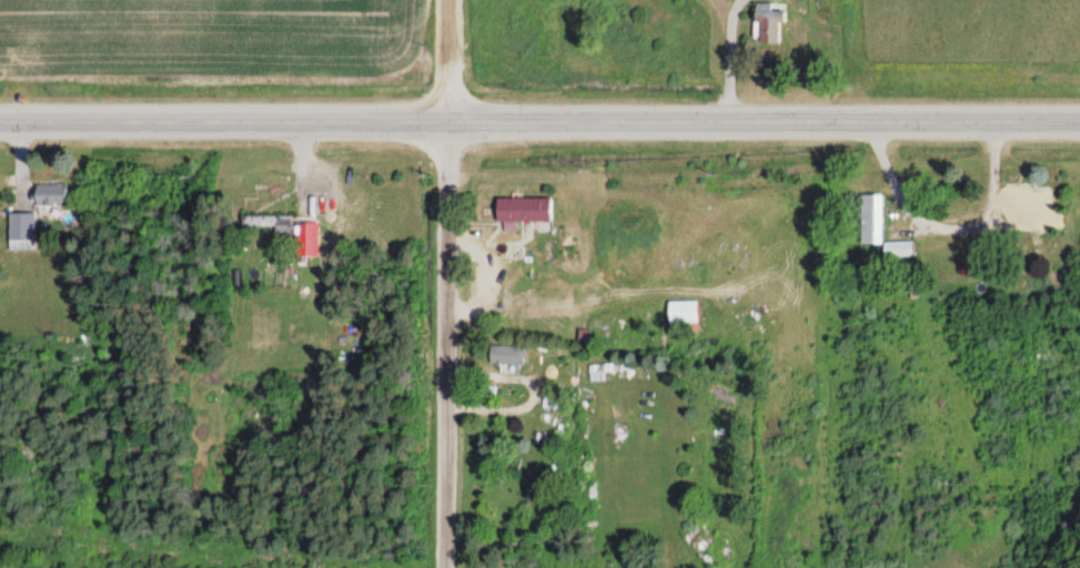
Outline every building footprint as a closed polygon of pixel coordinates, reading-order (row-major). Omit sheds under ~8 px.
[(752,40),(780,41),(781,3),(753,2),(752,40)] [(67,184),(35,184),(35,205),(67,205),(67,184)] [(1003,213),(1036,212),(1036,227),(1061,227),(1061,209),(1049,209),(1049,186),(1003,187),(1003,213)] [(860,194),(860,243),(882,243),(882,194),(860,194)] [(551,196),(496,196),(496,220),(551,220),(551,196)] [(9,212),(9,250),(37,250),(37,212),(9,212)] [(319,222),(296,222),(296,255),(319,255),(319,222)] [(912,241),(883,241),(883,257),(912,257),(912,241)] [(697,299),(667,299),(667,322),(697,322),(697,299)] [(522,364),(522,345),(489,345),(489,364),(522,364)] [(607,380),(607,372),(620,372),(620,364),(589,364),(589,380),(607,380)] [(561,411),(561,389),(544,389),(544,411),(561,411)]
